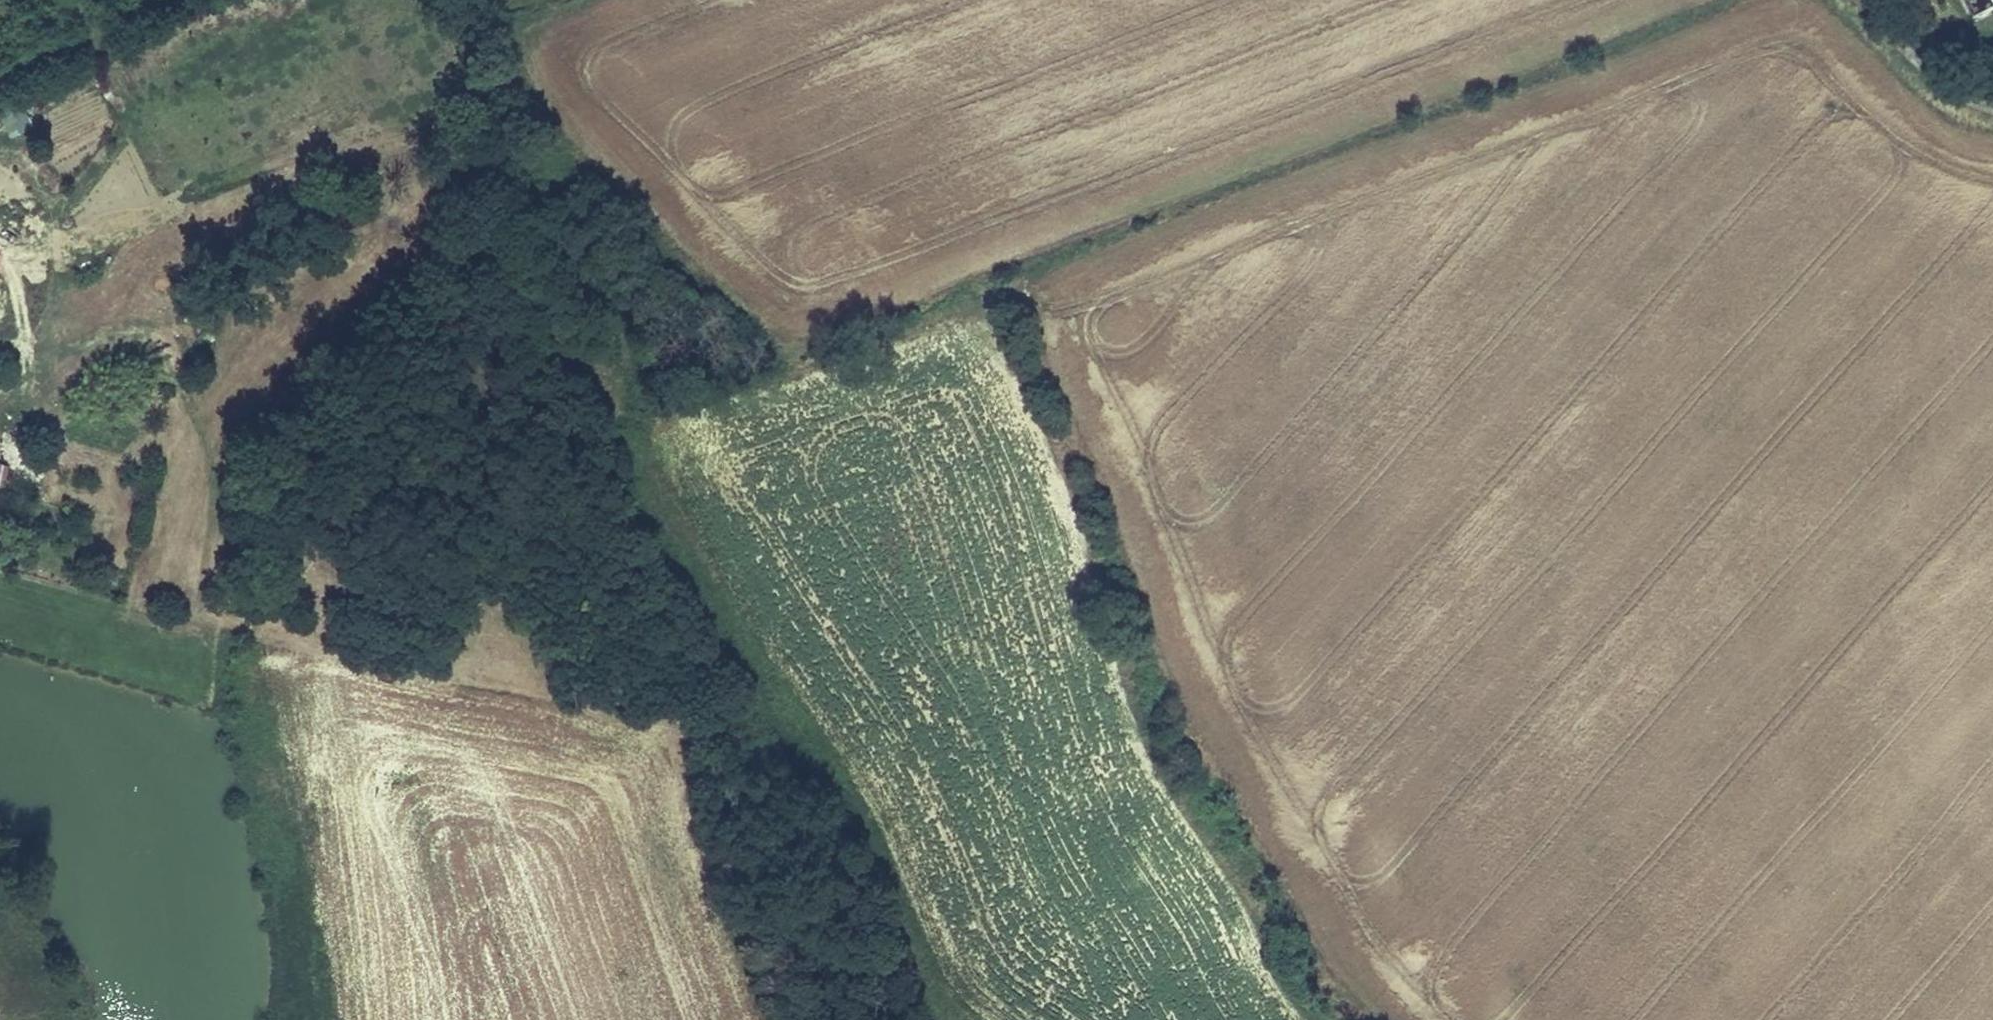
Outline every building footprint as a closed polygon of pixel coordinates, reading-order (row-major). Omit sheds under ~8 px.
[(8,137),(32,129),(26,109),(2,118),(8,137)]
